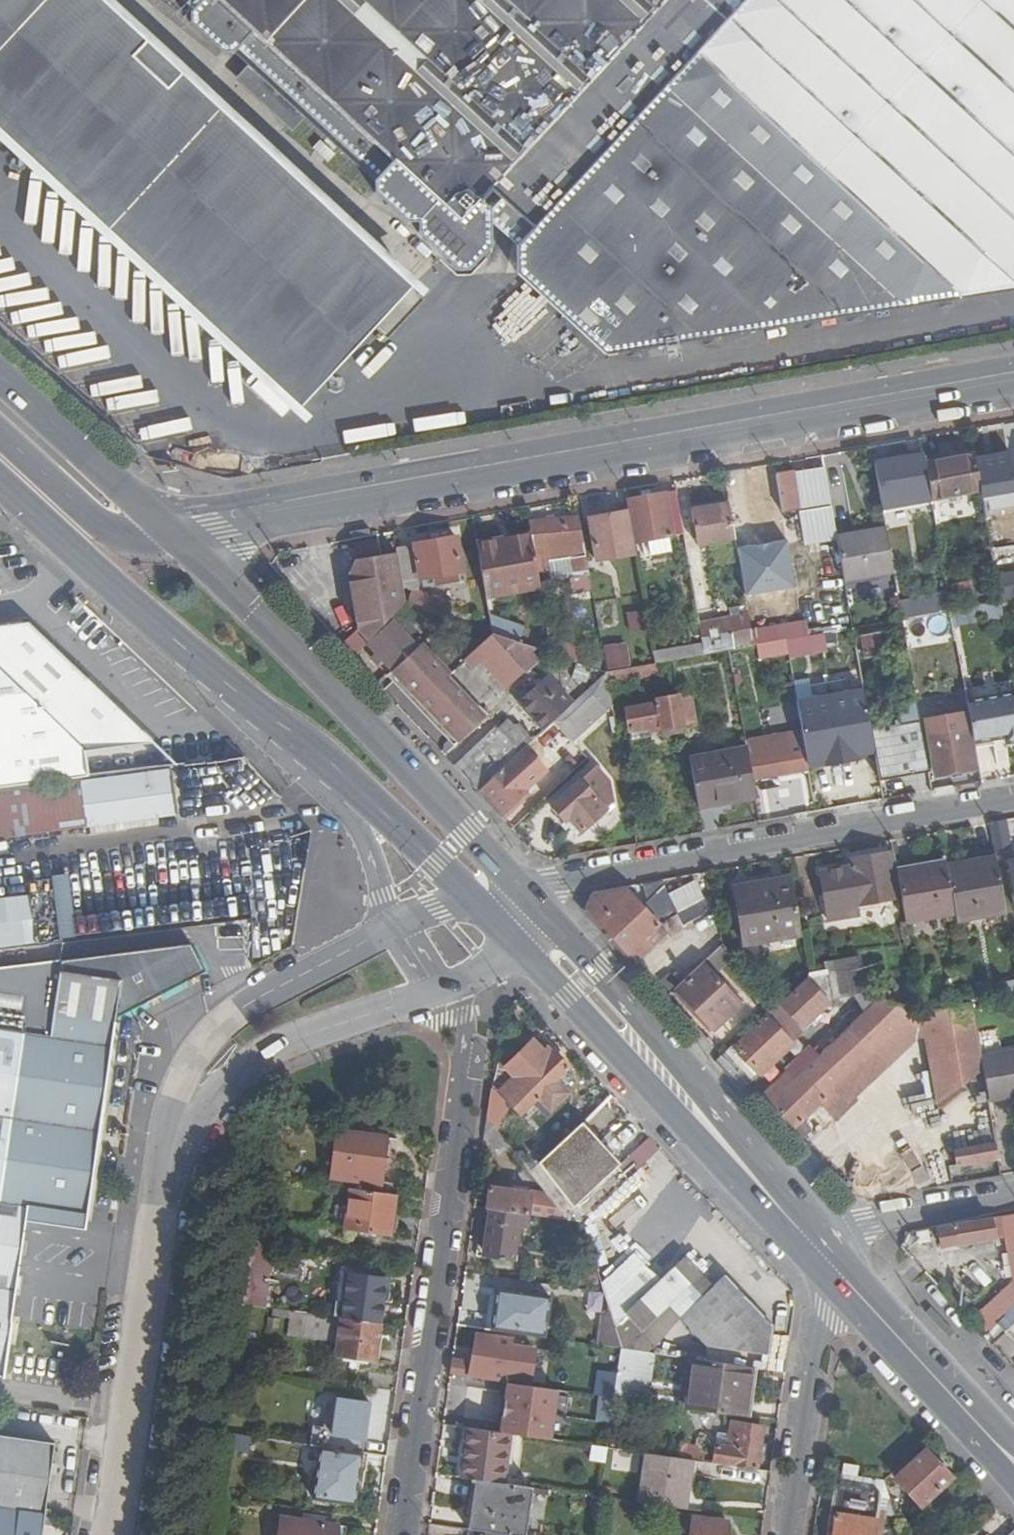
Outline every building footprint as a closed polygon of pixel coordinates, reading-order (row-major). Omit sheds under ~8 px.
[(297,409),(411,286),(104,0),(0,0),(0,135),(297,409)] [(520,278),(611,355),(1013,292),(1013,0),(199,0),(189,10),(190,25),(218,49),(236,49),(258,70),(245,86),(285,122),(300,107),(376,175),(373,195),(403,221),(415,220),(415,233),(455,271),(465,270),(487,247),(491,243),(490,209),(501,199),(533,229),(518,243),(520,278)] [(491,243),(487,247),(520,278),(518,243),(533,229),(501,199),(490,209),(491,243)] [(975,458),(981,492),(982,497),(1013,491),(1013,485),(1008,452),(975,458)] [(925,464),(932,500),(981,492),(975,458),(974,455),(925,464)] [(924,456),(875,465),(883,509),(932,500),(925,464),(924,456)] [(805,546),(837,540),(836,538),(824,468),(750,481),(758,526),(778,522),(777,514),(798,510),(805,546)] [(676,493),(627,502),(634,544),(684,535),(676,493)] [(735,539),(728,504),(692,511),(699,546),(735,539)] [(626,514),(589,519),(596,561),(633,555),(626,514)] [(531,535),(538,572),(550,570),(553,592),(576,588),(577,593),(582,592),(583,596),(593,595),(581,531),(568,533),(566,521),(544,523),(545,528),(530,529),(531,535)] [(887,529),(836,538),(837,540),(844,580),(894,571),(887,529)] [(479,557),(487,599),(541,589),(538,572),(531,535),(510,540),(512,551),(479,557)] [(398,557),(403,587),(412,589),(458,583),(457,573),(462,573),(457,538),(396,549),(398,557)] [(361,632),(371,642),(392,622),(407,607),(407,605),(403,587),(398,557),(359,564),(361,579),(352,580),(361,632)] [(997,583),(1000,598),(1013,595),(1013,580),(997,583)] [(407,607),(438,618),(448,621),(453,605),(411,591),(407,605),(407,607)] [(935,602),(901,608),(903,621),(937,615),(952,612),(949,596),(934,598),(935,602)] [(1001,604),(952,612),(954,623),(960,658),(981,654),(977,631),(1005,626),(1001,604)] [(952,612),(937,615),(939,626),(954,623),(952,612)] [(873,613),(860,615),(861,625),(875,623),(873,613)] [(752,634),(749,616),(700,624),(705,656),(730,652),(754,648),(752,634)] [(495,637),(518,644),(523,631),(490,621),(493,636),(495,637)] [(400,632),(392,622),(371,642),(369,643),(377,653),(371,658),(378,666),(385,660),(424,702),(451,677),(423,646),(421,648),(418,648),(412,640),(417,635),(408,625),(400,632)] [(806,624),(752,634),(754,648),(779,643),(803,639),(809,638),(806,624)] [(36,635),(29,628),(0,631),(0,699),(24,789),(88,781),(86,758),(156,749),(36,635)] [(880,635),(862,638),(865,659),(883,656),(880,635)] [(525,649),(527,648),(518,644),(495,637),(465,664),(471,671),(481,662),(507,688),(536,661),(525,649)] [(552,656),(576,664),(580,652),(548,642),(547,654),(552,656)] [(626,643),(603,645),(605,666),(628,664),(626,643)] [(685,649),(653,655),(655,665),(673,662),(687,660),(685,649)] [(543,664),(552,656),(547,654),(541,652),(537,657),(543,664)] [(573,679),(587,683),(591,669),(578,665),(573,679)] [(654,666),(607,674),(609,685),(656,677),(654,666)] [(553,724),(574,744),(615,706),(609,685),(607,674),(592,688),(573,705),(553,724)] [(424,702),(460,741),(487,716),(451,677),(424,702)] [(553,724),(573,705),(548,678),(520,704),(545,731),(553,724)] [(967,701),(975,744),(1006,738),(1007,744),(1013,743),(1013,694),(967,701)] [(659,731),(684,727),(684,725),(680,700),(679,697),(655,701),(655,705),(625,710),(628,732),(659,727),(659,731)] [(692,698),(680,700),(684,725),(696,723),(692,698)] [(0,699),(0,792),(24,789),(0,699)] [(951,719),(921,724),(924,737),(929,736),(935,776),(975,769),(969,734),(954,737),(951,719)] [(871,732),(880,780),(930,771),(924,737),(921,724),(921,723),(871,732)] [(524,751),(533,742),(520,728),(517,730),(510,724),(473,757),(470,754),(456,768),(479,793),(524,751)] [(797,742),(802,771),(851,762),(846,733),(797,742)] [(796,735),(747,744),(748,749),(753,780),(802,771),(797,742),(796,735)] [(753,780),(748,749),(690,759),(699,809),(757,799),(753,780)] [(543,771),(524,751),(479,793),(500,817),(525,793),(523,791),(543,771)] [(170,778),(80,789),(85,828),(175,817),(170,778)] [(579,781),(551,809),(565,824),(569,821),(582,835),(607,811),(579,781)] [(6,796),(11,837),(85,828),(80,789),(80,787),(6,796)] [(6,796),(0,797),(0,839),(11,837),(6,796)] [(991,823),(996,853),(1008,851),(1002,821),(991,823)] [(845,870),(853,916),(859,915),(857,905),(902,896),(898,871),(895,853),(850,861),(851,869),(845,870)] [(1006,914),(997,859),(948,868),(956,914),(958,923),(1006,914)] [(906,922),(956,914),(948,868),(947,862),(898,871),(902,896),(906,922)] [(826,921),(853,916),(845,870),(817,875),(826,921)] [(1006,875),(1013,918),(1013,873),(1006,875)] [(801,935),(791,877),(731,888),(741,945),(801,935)] [(656,947),(685,926),(701,917),(694,907),(659,928),(622,890),(594,895),(586,912),(625,954),(627,953),(638,964),(656,947)] [(0,900),(0,949),(60,941),(53,894),(0,900)] [(823,963),(825,973),(862,965),(860,956),(823,963)] [(704,969),(678,994),(715,1033),(742,1008),(734,1000),(704,969)] [(2,1377),(26,1208),(86,1217),(118,984),(59,975),(50,1038),(0,1032),(0,1377),(2,1377)] [(804,1029),(830,1004),(807,980),(805,980),(780,1004),(804,1029)] [(831,1003),(842,1014),(853,1025),(879,1000),(868,996),(867,994),(813,981),(807,980),(830,1004),(831,1003)] [(1013,998),(1013,987),(995,990),(996,1001),(1013,998)] [(712,1036),(715,1033),(678,994),(675,997),(712,1036)] [(922,1014),(879,1000),(853,1025),(813,1062),(851,1103),(918,1042),(926,1040),(922,1014)] [(983,1072),(981,1058),(972,1006),(922,1014),(926,1040),(938,1107),(983,1072)] [(791,1061),(793,1064),(796,1068),(801,1074),(813,1062),(853,1025),(842,1014),(791,1061)] [(792,1045),(766,1017),(723,1058),(749,1086),(792,1045)] [(498,1094),(510,1106),(521,1117),(537,1101),(548,1112),(567,1095),(555,1083),(569,1069),(554,1053),(548,1058),(534,1042),(505,1070),(513,1079),(498,1094)] [(981,1058),(983,1072),(988,1102),(1013,1098),(1013,1052),(981,1058)] [(749,1086),(723,1058),(717,1064),(742,1092),(749,1086)] [(851,1103),(813,1062),(801,1074),(796,1068),(793,1064),(761,1095),(796,1132),(794,1133),(805,1145),(816,1135),(805,1123),(822,1108),(833,1120),(851,1103)] [(513,1079),(505,1070),(495,1064),(487,1121),(495,1132),(510,1106),(498,1094),(513,1079)] [(805,1123),(816,1135),(833,1120),(822,1108),(805,1123)] [(500,1157),(509,1149),(495,1132),(487,1121),(484,1139),(500,1157)] [(581,1125),(578,1128),(594,1145),(597,1142),(581,1125)] [(621,1167),(597,1142),(594,1145),(578,1128),(537,1165),(543,1172),(586,1220),(628,1181),(618,1171),(621,1167)] [(353,1182),(352,1190),(393,1196),(394,1183),(380,1181),(386,1139),(338,1132),(332,1179),(353,1182)] [(998,1160),(995,1144),(955,1151),(958,1168),(998,1160)] [(549,1198),(567,1221),(582,1223),(586,1220),(543,1172),(534,1180),(549,1198)] [(490,1189),(487,1210),(489,1210),(528,1216),(567,1221),(549,1198),(490,1189)] [(396,1197),(393,1196),(352,1190),(351,1190),(348,1211),(337,1209),(335,1225),(346,1226),(345,1230),(390,1237),(391,1233),(396,1233),(398,1217),(393,1217),(396,1197)] [(528,1216),(489,1210),(482,1260),(514,1264),(519,1230),(526,1230),(528,1216)] [(1002,1219),(1005,1234),(1009,1254),(1013,1253),(1013,1216),(1002,1219)] [(1002,1219),(939,1230),(943,1246),(957,1243),(958,1248),(994,1241),(994,1236),(1005,1234),(1002,1219)] [(251,1241),(250,1253),(262,1255),(264,1243),(251,1241)] [(601,1285),(611,1317),(615,1330),(621,1350),(701,1277),(684,1259),(631,1310),(625,1286),(645,1266),(634,1254),(601,1285)] [(247,1300),(268,1299),(265,1257),(245,1258),(247,1300)] [(713,1266),(701,1277),(621,1350),(644,1353),(679,1320),(724,1278),(713,1266)] [(600,1282),(596,1268),(585,1272),(589,1285),(600,1282)] [(345,1275),(339,1320),(381,1326),(383,1326),(389,1281),(345,1275)] [(770,1329),(724,1278),(679,1320),(705,1349),(703,1362),(743,1368),(765,1371),(770,1329)] [(496,1290),(490,1330),(543,1338),(549,1298),(496,1290)] [(602,1312),(603,1293),(587,1292),(586,1311),(602,1312)] [(1006,1300),(1013,1309),(1013,1293),(1006,1300)] [(998,1323),(1013,1340),(1013,1309),(998,1323)] [(381,1326),(339,1320),(291,1313),(288,1335),(337,1342),(336,1357),(376,1363),(381,1326)] [(602,1316),(600,1328),(615,1330),(611,1317),(602,1316)] [(600,1328),(597,1346),(621,1350),(615,1330),(600,1328)] [(476,1335),(472,1365),(472,1368),(483,1370),(483,1374),(530,1381),(534,1349),(510,1345),(511,1338),(496,1336),(496,1338),(476,1335)] [(644,1404),(650,1354),(644,1353),(621,1350),(617,1379),(614,1400),(644,1404)] [(691,1371),(686,1411),(743,1419),(749,1381),(741,1380),(743,1368),(703,1362),(674,1358),(673,1369),(691,1371)] [(452,1362),(450,1376),(482,1381),(483,1374),(483,1370),(472,1368),(472,1365),(452,1362)] [(614,1400),(617,1379),(603,1378),(600,1398),(614,1400)] [(337,1398),(329,1450),(362,1454),(370,1403),(337,1398)] [(492,1416),(458,1412),(457,1426),(490,1431),(492,1416)] [(713,1466),(756,1472),(762,1429),(731,1425),(727,1448),(716,1447),(713,1466)] [(510,1436),(456,1429),(454,1444),(464,1446),(459,1479),(478,1482),(503,1485),(510,1436)] [(240,1437),(224,1435),(221,1454),(251,1459),(253,1439),(240,1437)] [(594,1449),(607,1451),(608,1439),(595,1437),(594,1449)] [(0,1439),(0,1534),(42,1534),(54,1447),(0,1439)] [(681,1446),(679,1461),(691,1463),(702,1464),(704,1450),(681,1446)] [(329,1450),(319,1448),(315,1486),(313,1499),(355,1505),(357,1492),(362,1454),(329,1450)] [(594,1449),(590,1448),(588,1463),(604,1466),(607,1451),(594,1449)] [(924,1452),(894,1480),(921,1508),(951,1480),(924,1452)] [(684,1512),(691,1463),(679,1461),(644,1456),(637,1505),(684,1512)] [(842,1473),(857,1475),(858,1465),(843,1463),(842,1473)] [(842,1473),(833,1534),(873,1534),(879,1498),(889,1499),(883,1479),(857,1475),(842,1473)] [(494,1534),(525,1534),(532,1490),(503,1485),(478,1482),(474,1512),(470,1511),(467,1531),(480,1533),(494,1534)] [(281,1518),(279,1534),(336,1534),(337,1526),(281,1518)] [(693,1519),(690,1534),(726,1534),(727,1523),(693,1519)]
